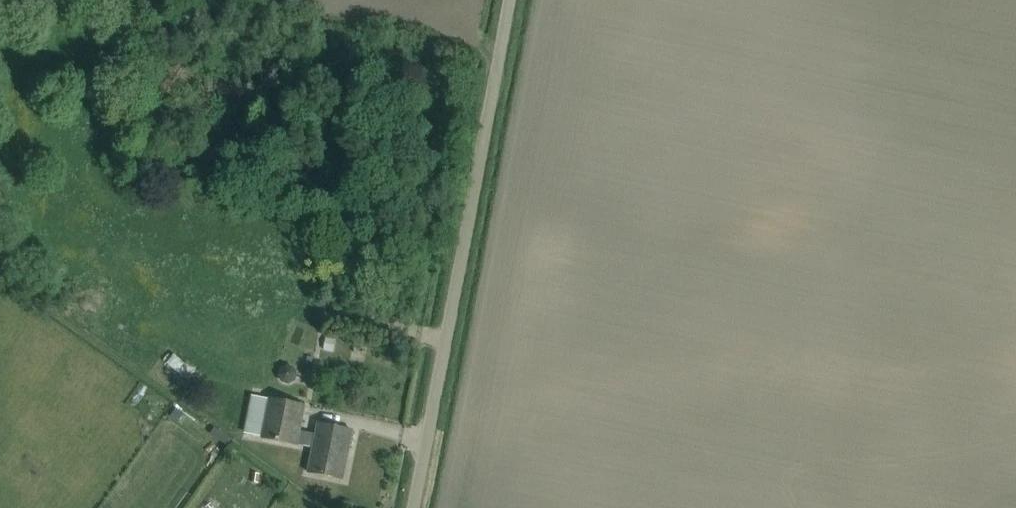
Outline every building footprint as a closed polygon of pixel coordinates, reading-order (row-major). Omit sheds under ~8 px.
[(342,479),(352,431),(317,424),(315,434),(299,431),(305,405),(269,398),(269,399),(254,396),(246,433),(261,436),(261,438),(296,445),(296,444),(312,447),(307,472),(342,479)] [(174,408),(169,416),(176,421),(182,413),(174,408)]
